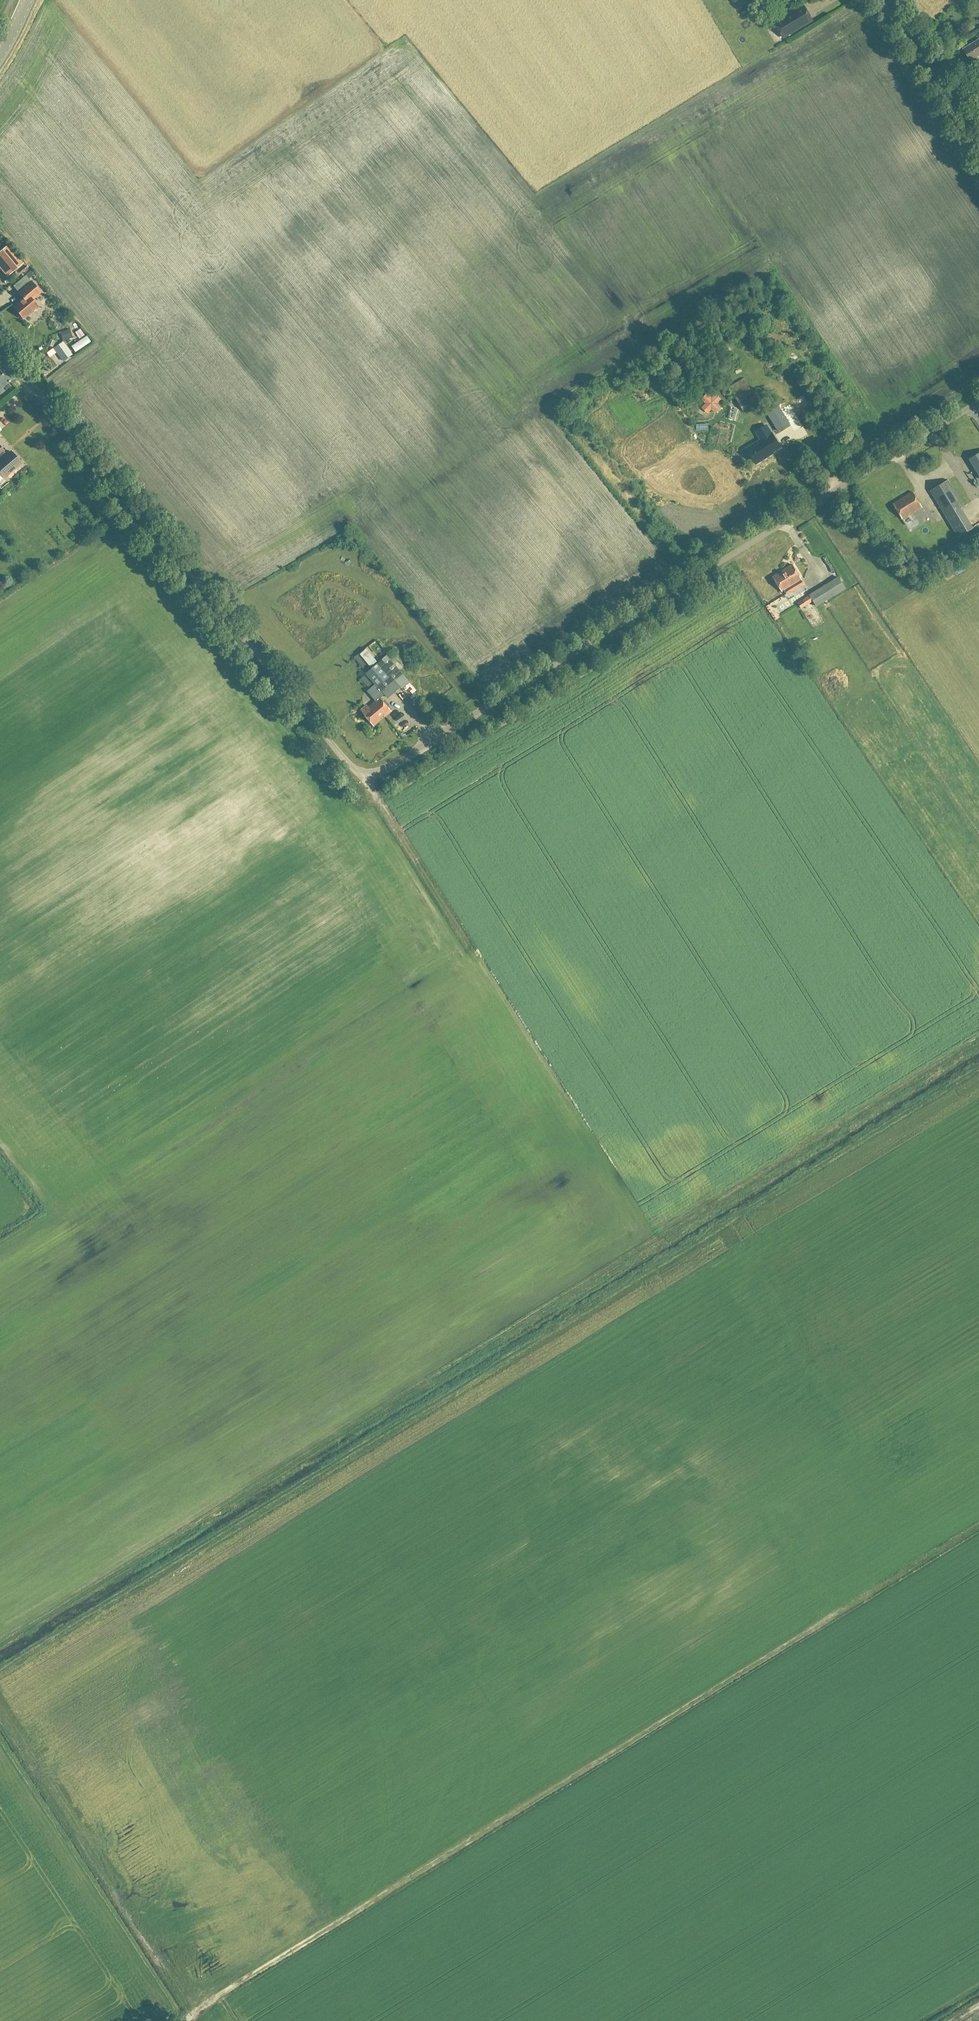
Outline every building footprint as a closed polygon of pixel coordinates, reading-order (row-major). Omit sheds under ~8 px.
[(774,24),(783,38),(812,20),(804,6),(774,24)] [(978,54),(978,39),(963,50),(970,60),(978,54)] [(0,251),(0,255),(13,271),(23,264),(7,245),(0,251)] [(32,299),(41,292),(32,281),(19,292),(24,299),(14,307),(23,318),(37,306),(32,299)] [(54,348),(64,362),(73,355),(63,342),(54,348)] [(733,368),(737,360),(732,357),(728,366),(733,368)] [(735,390),(745,385),(744,381),(733,386),(735,390)] [(711,407),(715,411),(720,407),(716,403),(720,399),(715,394),(711,398),(707,394),(702,398),(706,402),(703,407),(707,411),(711,407)] [(746,412),(755,406),(752,402),(744,407),(746,412)] [(778,408),(768,414),(778,431),(789,425),(778,408)] [(781,447),(772,434),(771,434),(766,425),(756,432),(762,440),(750,447),(755,454),(751,456),(756,464),(773,453),(772,452),(781,447)] [(21,463),(11,451),(5,456),(2,452),(4,451),(0,446),(0,472),(5,478),(21,463)] [(964,506),(948,480),(930,491),(958,538),(973,529),(961,508),(964,506)] [(902,519),(922,507),(913,492),(893,504),(902,519)] [(788,594),(804,585),(801,580),(802,580),(793,565),(773,576),(782,591),(785,589),(788,594)] [(816,607),(836,595),(829,583),(797,602),(801,609),(813,602),(816,607)] [(366,673),(378,687),(399,669),(387,655),(366,673)] [(394,679),(402,689),(410,682),(402,673),(394,679)] [(413,693),(407,698),(415,707),(421,702),(413,693)] [(362,710),(363,712),(362,712),(373,726),(391,711),(380,698),(369,707),(368,705),(366,705),(362,709),(362,710)]
